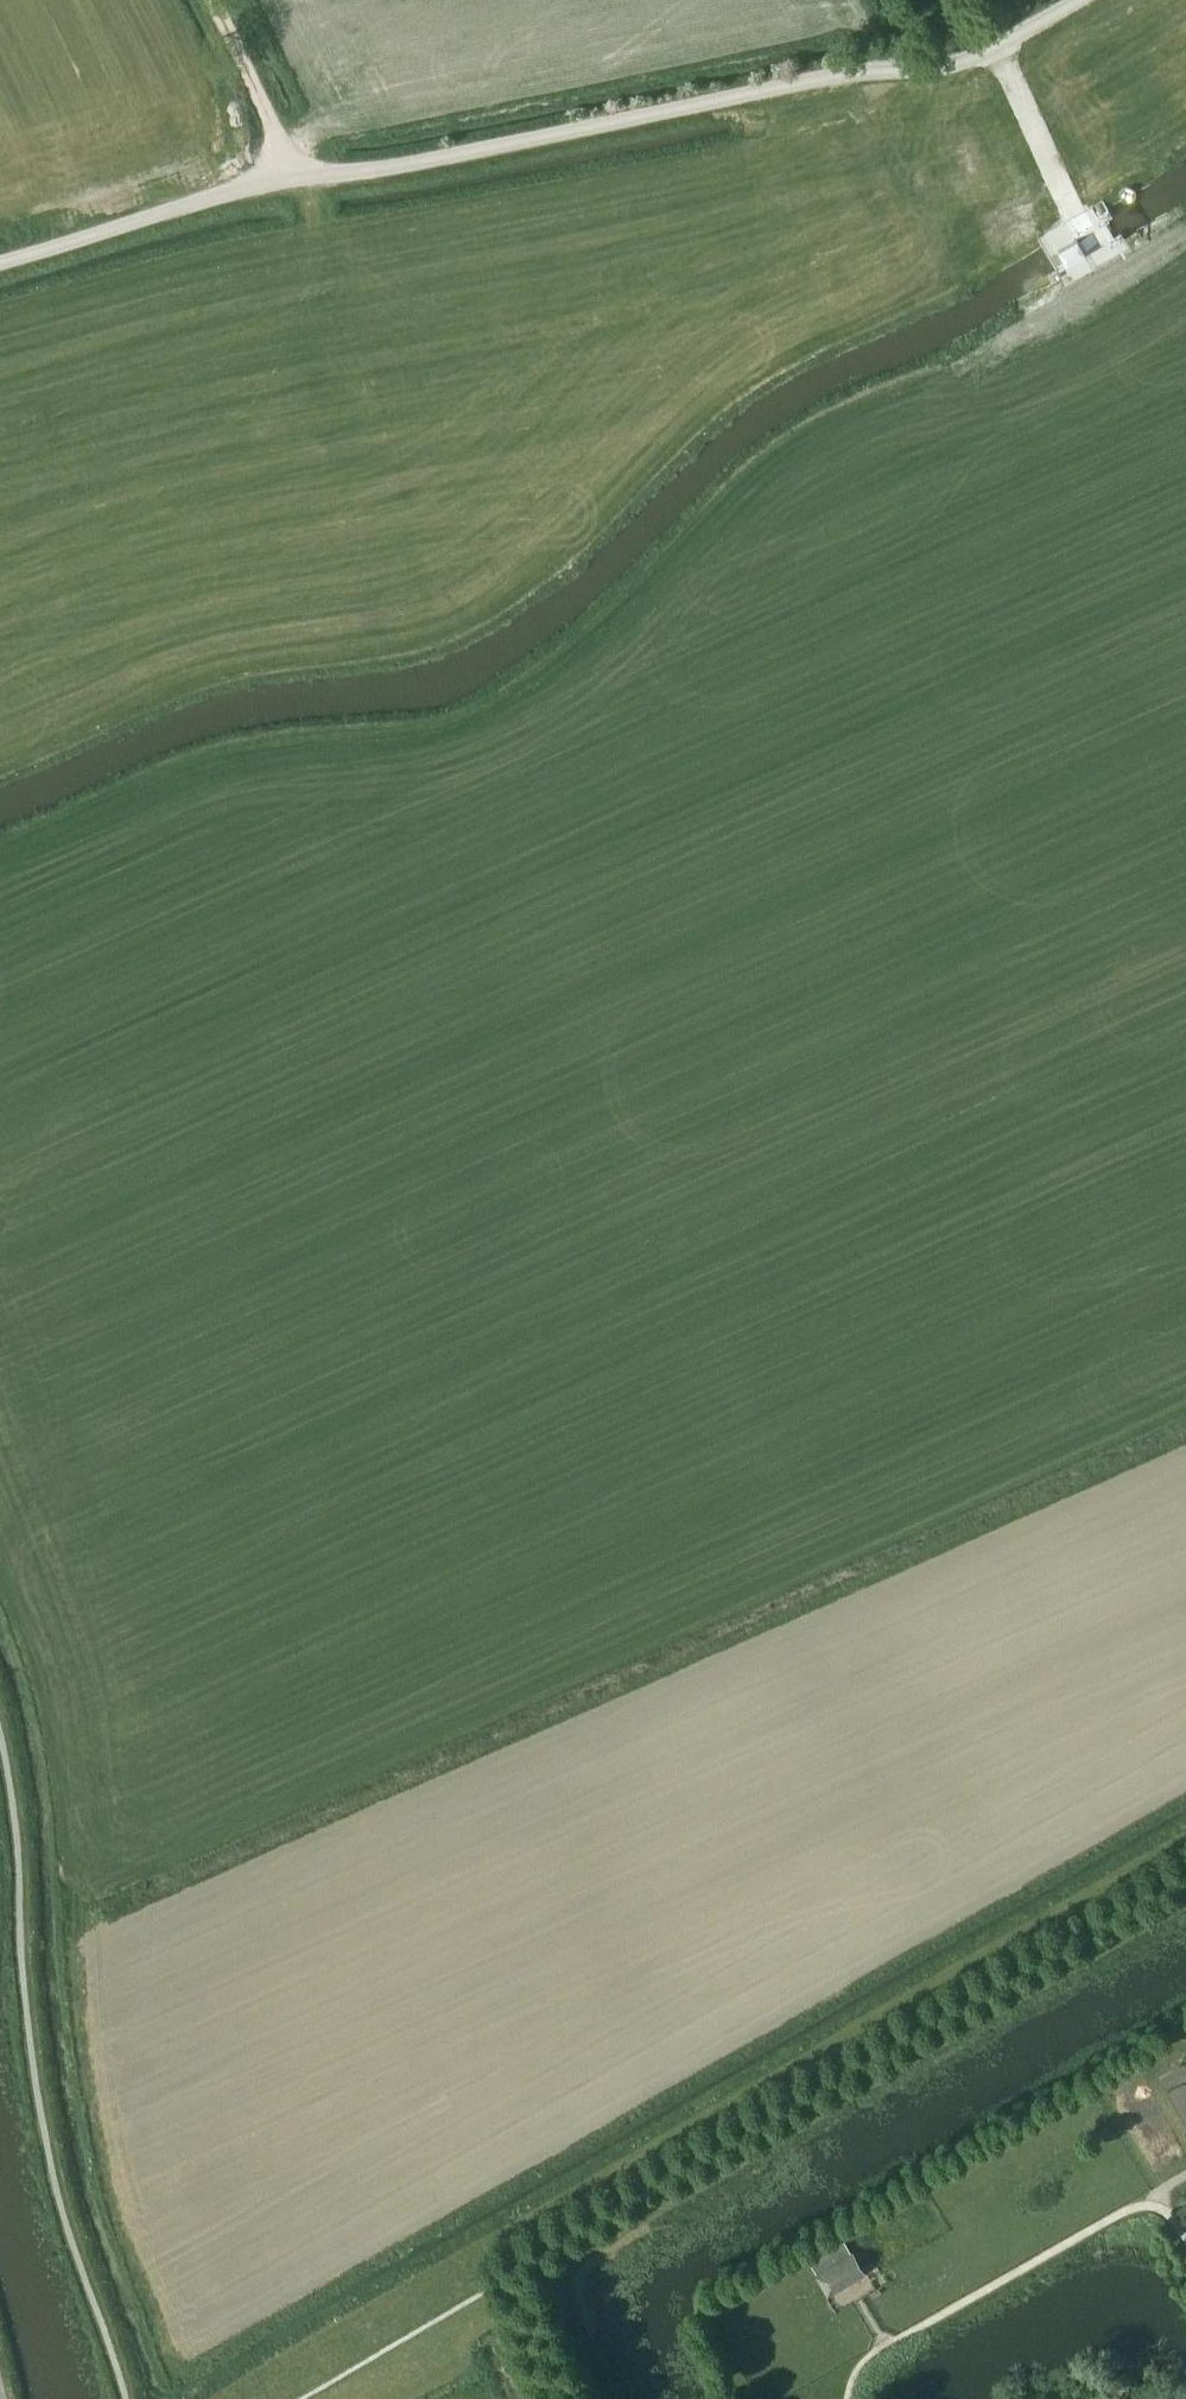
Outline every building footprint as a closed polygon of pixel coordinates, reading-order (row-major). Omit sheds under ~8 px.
[(1075,237),(1081,253),(1099,246),(1093,230),(1075,237)] [(827,2295),(866,2272),(852,2249),(814,2272),(827,2295)]
